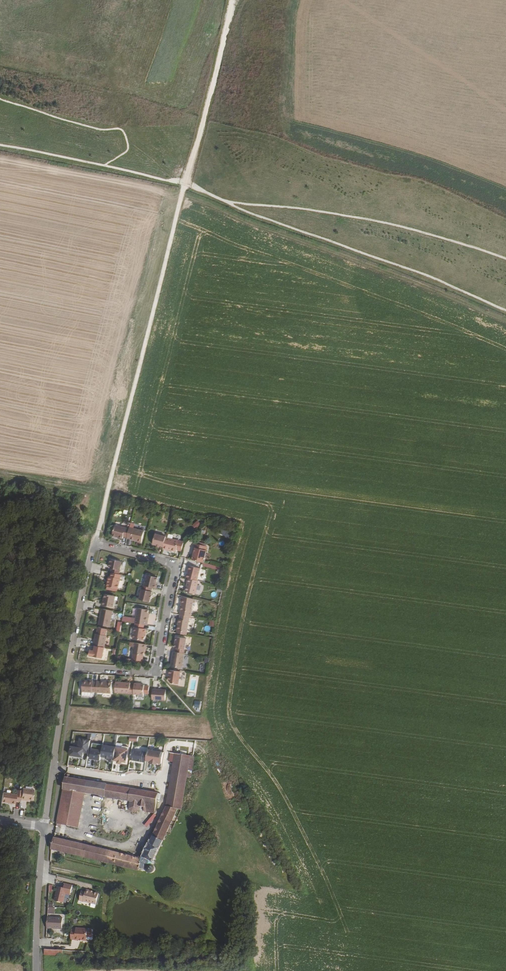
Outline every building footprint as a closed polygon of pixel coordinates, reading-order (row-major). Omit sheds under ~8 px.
[(193,526),(197,530),(202,525),(198,520),(193,526)] [(123,537),(127,538),(129,529),(115,525),(112,536),(123,539),(123,537)] [(227,536),(229,529),(223,527),(221,534),(227,536)] [(141,543),(144,532),(133,529),(129,528),(129,529),(127,538),(137,541),(137,542),(141,543)] [(159,546),(163,547),(166,538),(166,537),(155,534),(153,545),(156,546),(159,546)] [(163,549),(176,552),(177,550),(182,551),(184,542),(166,538),(163,547),(163,549)] [(192,560),(203,563),(206,551),(205,550),(206,547),(195,544),(193,552),(194,552),(192,560)] [(111,573),(119,574),(122,562),(110,559),(109,567),(110,567),(110,568),(112,569),(111,573)] [(187,578),(197,581),(200,569),(189,566),(186,578),(187,578)] [(118,589),(121,575),(119,574),(111,573),(110,577),(108,576),(107,581),(108,581),(108,583),(107,587),(118,589)] [(147,575),(144,586),(152,588),(156,589),(157,585),(156,585),(158,578),(147,575)] [(185,592),(195,594),(198,581),(197,581),(187,578),(186,583),(187,583),(185,592)] [(139,600),(149,602),(150,599),(151,599),(152,596),(151,595),(152,592),(151,592),(152,588),(144,586),(142,586),(139,600)] [(101,605),(113,607),(115,596),(105,594),(103,601),(102,601),(101,605)] [(191,617),(193,601),(181,599),(181,603),(182,603),(180,615),(191,617)] [(147,625),(148,621),(148,617),(147,617),(148,610),(137,608),(136,619),(135,623),(144,625),(147,625)] [(99,625),(109,627),(112,611),(102,609),(99,625)] [(187,632),(189,616),(180,615),(179,619),(177,631),(187,632)] [(133,639),(144,641),(145,633),(146,634),(147,629),(143,629),(144,625),(135,624),(133,639)] [(96,634),(93,646),(95,646),(104,648),(106,636),(107,629),(97,627),(96,634)] [(176,652),(184,654),(186,639),(176,637),(174,648),(177,648),(176,652)] [(143,656),(145,649),(146,649),(147,645),(134,643),(133,654),(132,660),(142,661),(143,656)] [(102,659),(104,648),(95,646),(94,651),(92,651),(91,652),(90,652),(89,656),(102,659)] [(171,667),(181,668),(184,654),(176,652),(173,652),(171,667)] [(178,684),(180,672),(170,670),(168,680),(171,683),(178,684)] [(92,692),(96,693),(97,683),(97,682),(93,682),(93,681),(89,680),(89,681),(83,681),(82,692),(91,692),(92,692)] [(97,683),(96,693),(111,693),(112,682),(107,682),(100,682),(100,683),(97,683)] [(133,694),(134,686),(130,686),(130,683),(115,682),(115,693),(133,694)] [(133,694),(143,695),(143,694),(148,694),(149,687),(144,686),(144,685),(134,684),(134,686),(133,694)] [(152,700),(165,701),(166,690),(152,690),(152,700)] [(90,741),(79,739),(78,748),(71,746),(69,755),(82,757),(83,752),(88,753),(90,741)] [(103,745),(102,750),(101,756),(110,758),(109,762),(113,763),(113,760),(116,747),(114,747),(103,745)] [(116,747),(113,760),(117,761),(117,763),(121,764),(122,762),(126,763),(128,747),(122,746),(122,748),(116,747)] [(101,756),(102,750),(91,749),(89,758),(100,760),(101,756)] [(146,761),(147,753),(132,750),(130,760),(145,762),(146,761)] [(163,752),(147,750),(147,753),(146,761),(150,762),(149,763),(157,764),(157,763),(161,763),(163,752)] [(191,756),(175,754),(173,763),(166,808),(143,857),(142,859),(54,838),(51,849),(139,870),(139,868),(146,870),(146,871),(147,872),(148,873),(150,874),(152,874),(153,873),(154,872),(155,870),(155,868),(154,867),(153,865),(152,865),(153,861),(167,833),(170,835),(182,811),(187,778),(191,756)] [(107,784),(65,778),(63,789),(57,824),(56,826),(60,827),(61,825),(78,828),(85,793),(104,796),(104,798),(130,802),(129,809),(131,812),(136,813),(140,811),(140,807),(141,804),(145,805),(144,807),(143,811),(144,812),(153,813),(154,813),(156,806),(158,793),(131,788),(107,784)] [(33,791),(22,789),(22,791),(20,800),(25,801),(25,800),(32,801),(33,791)] [(1,802),(15,804),(15,801),(20,802),(20,800),(22,791),(17,790),(16,795),(2,793),(1,802)] [(54,901),(63,903),(65,894),(70,895),(72,885),(65,883),(63,888),(58,887),(54,901)] [(79,901),(96,905),(98,894),(93,893),(90,892),(90,891),(86,890),(85,892),(81,892),(79,901)] [(63,918),(47,917),(47,928),(62,929),(63,918)] [(76,930),(71,930),(71,940),(75,940),(86,941),(87,937),(91,938),(91,930),(87,930),(87,929),(76,928),(76,930)]
